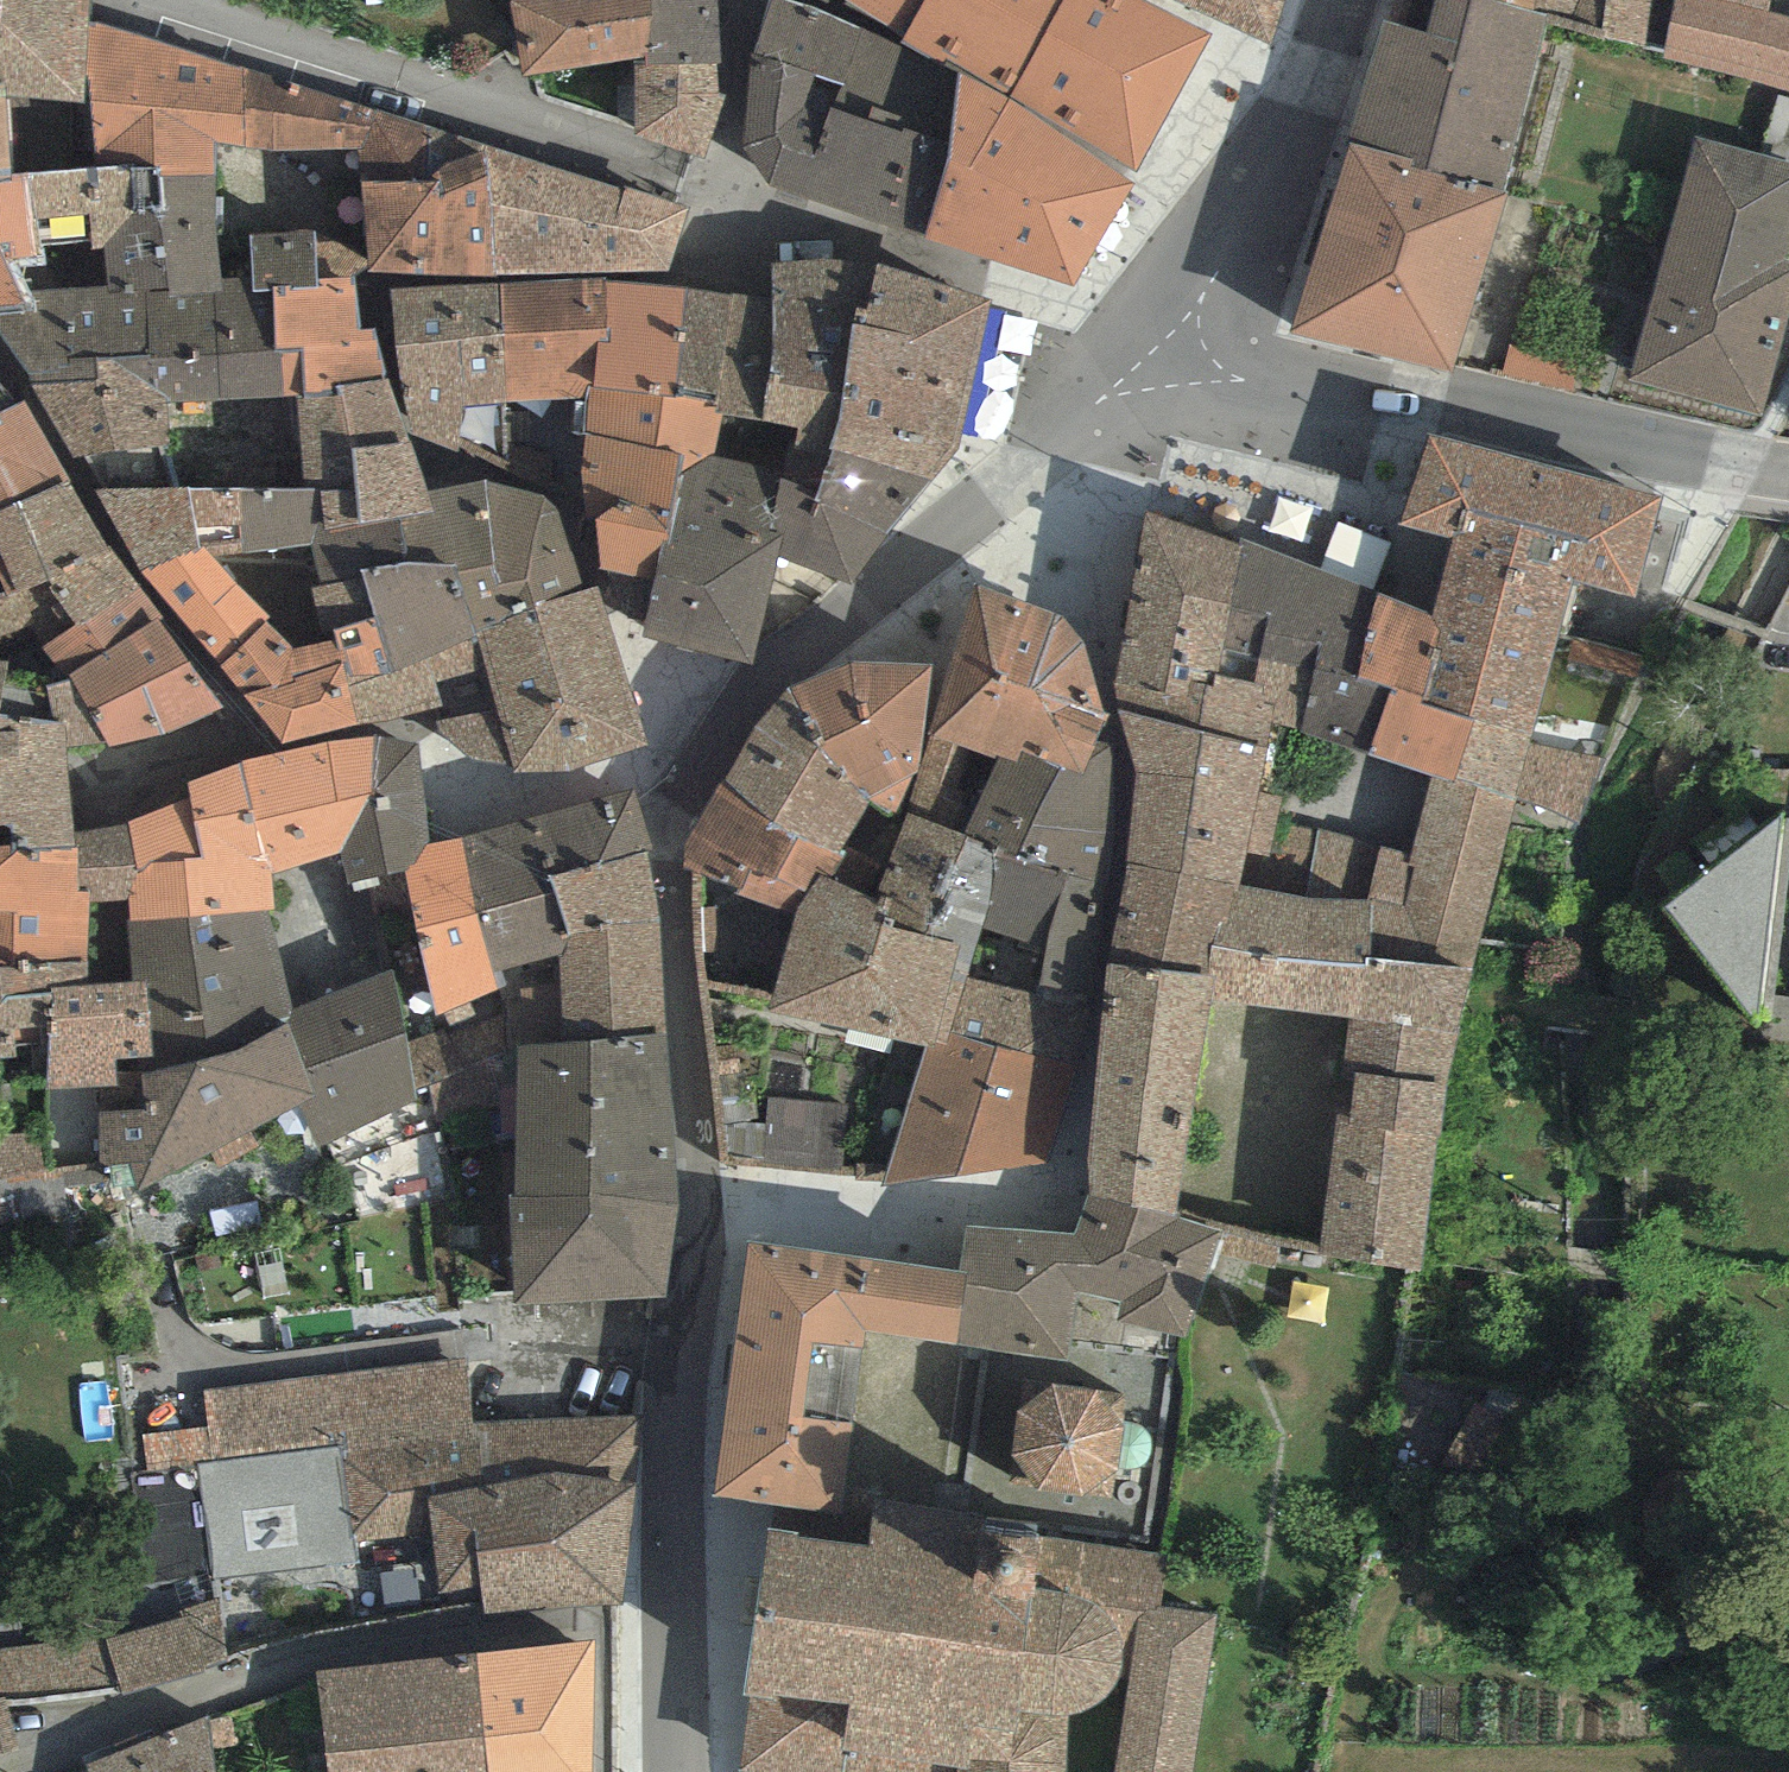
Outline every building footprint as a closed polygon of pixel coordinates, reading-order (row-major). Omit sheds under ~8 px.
[(6,96),(87,102),(92,21),(93,0),(0,0),(0,83),(5,83),(6,96)] [(522,76),(634,56),(634,137),(704,157),(725,94),(717,94),(719,64),(716,0),(510,0),(522,76)] [(795,0),(768,0),(753,52),(842,85),(832,108),(886,127),(903,133),(904,127),(951,143),(958,72),(904,48),(810,3),(795,0)] [(907,33),(925,0),(853,0),(907,33)] [(907,33),(903,41),(1008,95),(1061,0),(925,0),(907,33)] [(1271,44),(1285,0),(1177,0),(1271,44)] [(1550,13),(1536,9),(1502,0),(1436,0),(1427,33),(1380,20),(1346,143),(1349,143),(1502,185),(1547,22),(1550,13)] [(1550,13),(1547,22),(1603,36),(1604,28),(1608,0),(1502,0),(1536,9),(1550,13)] [(1665,50),(1664,59),(1788,90),(1788,17),(1769,12),(1771,0),(1608,0),(1604,28),(1603,36),(1665,50)] [(242,68),(92,21),(87,102),(97,170),(160,165),(158,178),(214,175),(216,145),(246,149),(242,68)] [(855,214),(886,127),(832,108),(842,85),(753,52),(744,147),(766,184),(855,214)] [(349,102),(242,68),(246,149),(359,149),(360,182),(429,182),(434,125),(349,102)] [(923,237),(1073,288),(1137,183),(1027,111),(1009,99),(958,72),(951,143),(949,159),(923,237)] [(13,179),(6,96),(5,83),(0,83),(0,181),(13,179)] [(429,182),(360,182),(368,272),(490,274),(486,144),(434,125),(429,182)] [(903,133),(886,127),(855,214),(923,237),(949,159),(951,143),(904,127),(903,133)] [(1694,140),(1632,381),(1762,414),(1788,309),(1788,164),(1694,140)] [(1502,185),(1349,143),(1310,274),(1292,333),(1452,374),(1502,185)] [(624,190),(486,144),(490,274),(609,269),(624,190)] [(97,170),(29,176),(39,246),(94,242),(95,251),(106,248),(132,214),(162,213),(158,178),(160,165),(97,170)] [(214,175),(158,178),(162,213),(170,295),(213,293),(224,292),(223,280),(214,175)] [(0,181),(0,314),(34,311),(26,293),(11,261),(40,259),(39,246),(29,176),(13,179),(0,181)] [(688,207),(624,190),(609,269),(670,270),(688,207)] [(145,296),(170,295),(162,213),(132,214),(106,248),(106,285),(107,299),(145,296)] [(316,230),(250,233),(252,278),(253,291),(274,290),(318,288),(318,277),(316,230)] [(878,259),(770,264),(773,300),(775,339),(763,423),(797,428),(795,442),(934,482),(959,449),(994,299),(878,259)] [(355,274),(318,277),(318,288),(274,290),(277,349),(281,349),(284,398),(298,397),(338,396),(336,384),(389,380),(376,331),(361,332),(355,274)] [(253,291),(252,278),(223,280),(224,292),(213,293),(219,401),(284,398),(281,349),(277,349),(274,290),(253,291)] [(594,390),(673,397),(687,289),(606,283),(607,278),(500,283),(509,404),(591,401),(594,390)] [(509,404),(500,283),(390,289),(405,397),(413,436),(456,452),(458,449),(508,471),(509,404)] [(106,285),(26,293),(34,311),(0,314),(0,333),(32,385),(95,382),(96,357),(148,356),(145,296),(107,299),(106,285)] [(673,397),(716,403),(730,295),(687,289),(673,397)] [(166,404),(219,401),(213,293),(170,295),(145,296),(148,356),(151,405),(166,404)] [(773,300),(730,295),(716,403),(714,412),(725,415),(763,423),(775,339),(773,300)] [(1583,368),(1509,349),(1502,376),(1576,395),(1583,368)] [(168,445),(166,404),(151,405),(148,356),(96,357),(95,382),(32,385),(74,456),(168,445)] [(338,396),(298,397),(303,490),(319,490),(355,487),(351,446),(412,442),(389,380),(336,384),(338,396)] [(69,483),(26,403),(15,406),(0,385),(0,514),(69,483)] [(580,472),(583,498),(671,515),(679,473),(720,454),(725,415),(714,412),(716,403),(673,397),(594,390),(591,401),(580,472)] [(1663,495),(1429,433),(1402,524),(1453,538),(1443,580),(1436,614),(1441,627),(1422,700),(1474,718),(1453,782),(1514,800),(1528,745),(1564,606),(1572,582),(1636,594),(1663,495)] [(427,492),(412,442),(351,446),(355,487),(319,490),(325,527),(399,518),(431,513),(427,492)] [(795,442),(779,479),(820,494),(817,499),(887,535),(934,482),(795,442)] [(752,664),(777,556),(783,535),(767,527),(779,479),(720,454),(679,473),(671,515),(670,543),(663,540),(653,580),(642,636),(752,664)] [(853,583),(887,535),(817,499),(820,494),(779,479),(767,527),(783,535),(777,556),(853,583)] [(431,513),(399,518),(405,562),(359,572),(374,617),(397,672),(478,634),(507,615),(597,588),(575,515),(546,495),(487,481),(427,492),(431,513)] [(69,483),(0,514),(0,638),(29,630),(45,650),(76,627),(142,593),(110,549),(69,483)] [(303,490),(97,491),(144,571),(204,547),(214,559),(312,546),(309,528),(325,527),(319,490),(303,490)] [(671,515),(583,498),(604,569),(653,580),(663,540),(670,543),(671,515)] [(1241,545),(1148,514),(1113,685),(1118,710),(1269,749),(1272,723),(1302,729),(1313,672),(1222,650),(1241,545)] [(405,562),(399,518),(325,527),(309,528),(312,546),(319,587),(311,591),(326,644),(336,641),(333,630),(374,617),(359,572),(405,562)] [(1242,538),(1241,545),(1222,650),(1313,672),(1302,729),(1369,752),(1391,688),(1357,677),(1378,590),(1242,538)] [(222,668),(267,623),(272,617),(214,559),(204,547),(144,571),(222,668)] [(1058,612),(977,585),(930,737),(998,764),(1000,756),(1019,761),(1024,749),(1084,772),(1097,742),(1110,715),(1085,641),(1058,612)] [(623,655),(597,588),(507,615),(478,634),(488,670),(493,691),(623,655)] [(1436,614),(1378,590),(1357,677),(1391,688),(1369,752),(1432,774),(1453,782),(1474,718),(1422,700),(1441,627),(1436,614)] [(163,618),(142,593),(76,627),(45,650),(67,674),(73,679),(108,747),(164,734),(224,708),(159,621),(163,618)] [(283,743),(358,723),(347,688),(336,641),(326,644),(296,651),(267,623),(222,668),(283,743)] [(436,682),(488,670),(478,634),(397,672),(347,688),(358,723),(444,707),(436,682)] [(623,655),(493,691),(499,707),(436,723),(440,730),(467,758),(510,765),(520,796),(587,773),(582,763),(646,745),(623,655)] [(855,663),(790,687),(861,789),(873,798),(896,814),(918,770),(933,665),(855,663)] [(108,747),(73,679),(65,681),(6,670),(0,712),(0,716),(55,722),(67,723),(69,770),(108,747)] [(861,789),(790,687),(721,783),(839,853),(873,798),(861,789)] [(1259,794),(1269,749),(1118,710),(1138,775),(1129,864),(1240,884),(1264,888),(1276,826),(1282,796),(1259,794)] [(69,770),(67,723),(55,722),(0,716),(0,770),(69,770)] [(326,743),(243,760),(268,872),(339,849),(347,885),(404,872),(429,845),(418,741),(377,734),(326,743)] [(1121,745),(1097,742),(1084,772),(1024,749),(1019,761),(1000,756),(998,764),(930,737),(920,769),(908,814),(993,857),(1114,884),(1122,834),(1121,745)] [(1602,760),(1528,745),(1514,800),(1581,825),(1602,760)] [(275,909),(268,872),(243,760),(188,782),(191,798),(128,825),(140,873),(130,903),(131,921),(269,910),(275,909)] [(11,825),(11,844),(13,856),(77,849),(75,831),(69,770),(0,770),(0,825),(11,825)] [(1472,972),(1514,800),(1453,782),(1432,774),(1411,855),(1379,845),(1372,904),(1365,959),(1472,972)] [(830,879),(839,853),(721,783),(684,844),(684,868),(797,914),(820,876),(830,879)] [(633,791),(464,839),(476,909),(492,971),(561,952),(565,1042),(670,1033),(660,922),(646,851),(654,848),(633,791)] [(993,857),(908,814),(873,904),(880,907),(873,923),(956,943),(954,975),(968,977),(1094,1003),(1114,884),(993,857)] [(1758,1034),(1782,814),(1662,910),(1733,1002),(1758,1034)] [(128,825),(75,831),(77,849),(13,856),(11,844),(0,845),(0,968),(86,962),(90,903),(130,903),(140,873),(128,825)] [(1320,831),(1276,826),(1264,888),(1372,904),(1379,845),(1320,831)] [(404,872),(436,1015),(495,987),(492,971),(476,909),(464,839),(429,845),(404,872)] [(1240,884),(1129,864),(1109,965),(1215,976),(1212,997),(1350,1017),(1344,1073),(1354,1073),(1447,1085),(1472,972),(1365,959),(1372,904),(1264,888),(1240,884)] [(797,914),(768,1010),(928,1043),(946,1047),(968,977),(954,975),(956,943),(873,923),(880,907),(873,904),(830,879),(820,876),(797,914)] [(291,1009),(269,910),(131,921),(134,982),(147,981),(154,1057),(137,1061),(140,1075),(230,1054),(288,1028),(291,1009)] [(87,985),(86,962),(0,968),(0,1062),(48,1057),(55,988),(87,985)] [(1090,1193),(1176,1220),(1212,997),(1215,976),(1109,965),(1087,1146),(1090,1193)] [(393,970),(291,1009),(288,1028),(230,1054),(140,1075),(147,1106),(99,1112),(101,1165),(128,1160),(141,1191),(293,1108),(302,1130),(307,1127),(321,1148),(416,1101),(393,970)] [(1050,1165),(1094,1003),(968,977),(946,1047),(928,1043),(884,1185),(1050,1165)] [(87,985),(55,988),(48,1057),(44,1088),(118,1085),(118,1062),(137,1061),(154,1057),(147,981),(134,982),(87,985)] [(513,1305),(669,1297),(678,1208),(670,1033),(565,1042),(518,1046),(515,1196),(509,1198),(513,1305)] [(1447,1085),(1354,1073),(1348,1117),(1337,1115),(1318,1256),(1422,1270),(1447,1085)] [(842,1163),(850,1093),(769,1084),(762,1154),(842,1163)] [(1176,1220),(1090,1193),(1074,1233),(967,1227),(957,1271),(968,1272),(958,1345),(1069,1359),(1071,1337),(1163,1351),(1167,1331),(1185,1336),(1223,1234),(1176,1220)] [(931,1267),(750,1242),(715,1497),(843,1514),(855,1426),(803,1419),(814,1341),(866,1348),(868,1333),(925,1340),(958,1345),(968,1272),(957,1271),(931,1267)] [(465,1360),(204,1390),(207,1427),(142,1434),(145,1472),(198,1466),(214,1580),(354,1563),(351,1541),(434,1533),(440,1592),(481,1587),(485,1615),(620,1605),(636,1418),(473,1420),(465,1360)] [(1127,1394),(1052,1386),(1018,1410),(1012,1457),(1033,1489),(1113,1500),(1118,1469),(1126,1470),(1133,1469),(1143,1465),(1149,1459),(1152,1450),(1152,1441),(1148,1434),(1144,1428),(1138,1424),(1122,1422),(1127,1394)] [(1571,1449),(1479,1397),(1444,1461),(1472,1471),(1545,1499),(1571,1449)] [(767,1528),(742,1697),(749,1697),(740,1771),(745,1771),(1066,1771),(1067,1714),(1082,1712),(1096,1706),(1111,1692),(1117,1682),(1121,1674),(1122,1664),(1120,1643),(1136,1645),(1138,1619),(1161,1607),(1169,1552),(1037,1537),(1040,1525),(874,1500),(870,1545),(767,1528)] [(219,1601),(180,1608),(178,1620),(104,1639),(0,1650),(0,1700),(5,1699),(8,1707),(122,1687),(124,1698),(226,1666),(219,1601)] [(1161,1607),(1138,1619),(1136,1645),(1117,1771),(1193,1771),(1218,1614),(1161,1607)] [(484,1729),(593,1720),(593,1643),(477,1656),(484,1729)] [(315,1671),(329,1771),(490,1771),(484,1729),(477,1656),(315,1671)] [(484,1729),(490,1771),(592,1771),(593,1720),(484,1729)] [(86,1765),(87,1771),(214,1771),(208,1721),(86,1765)]
